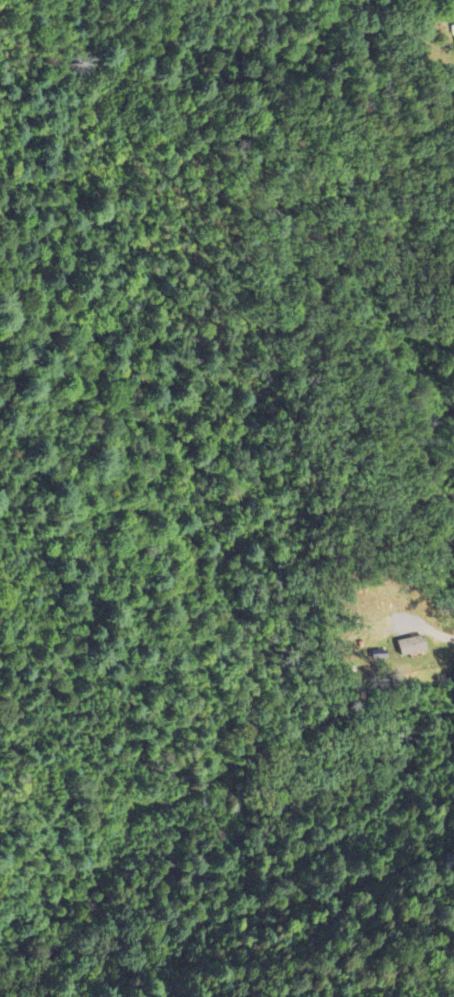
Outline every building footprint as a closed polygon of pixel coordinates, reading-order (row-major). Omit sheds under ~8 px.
[(426,652),(422,636),(397,643),(401,658),(426,652)]
